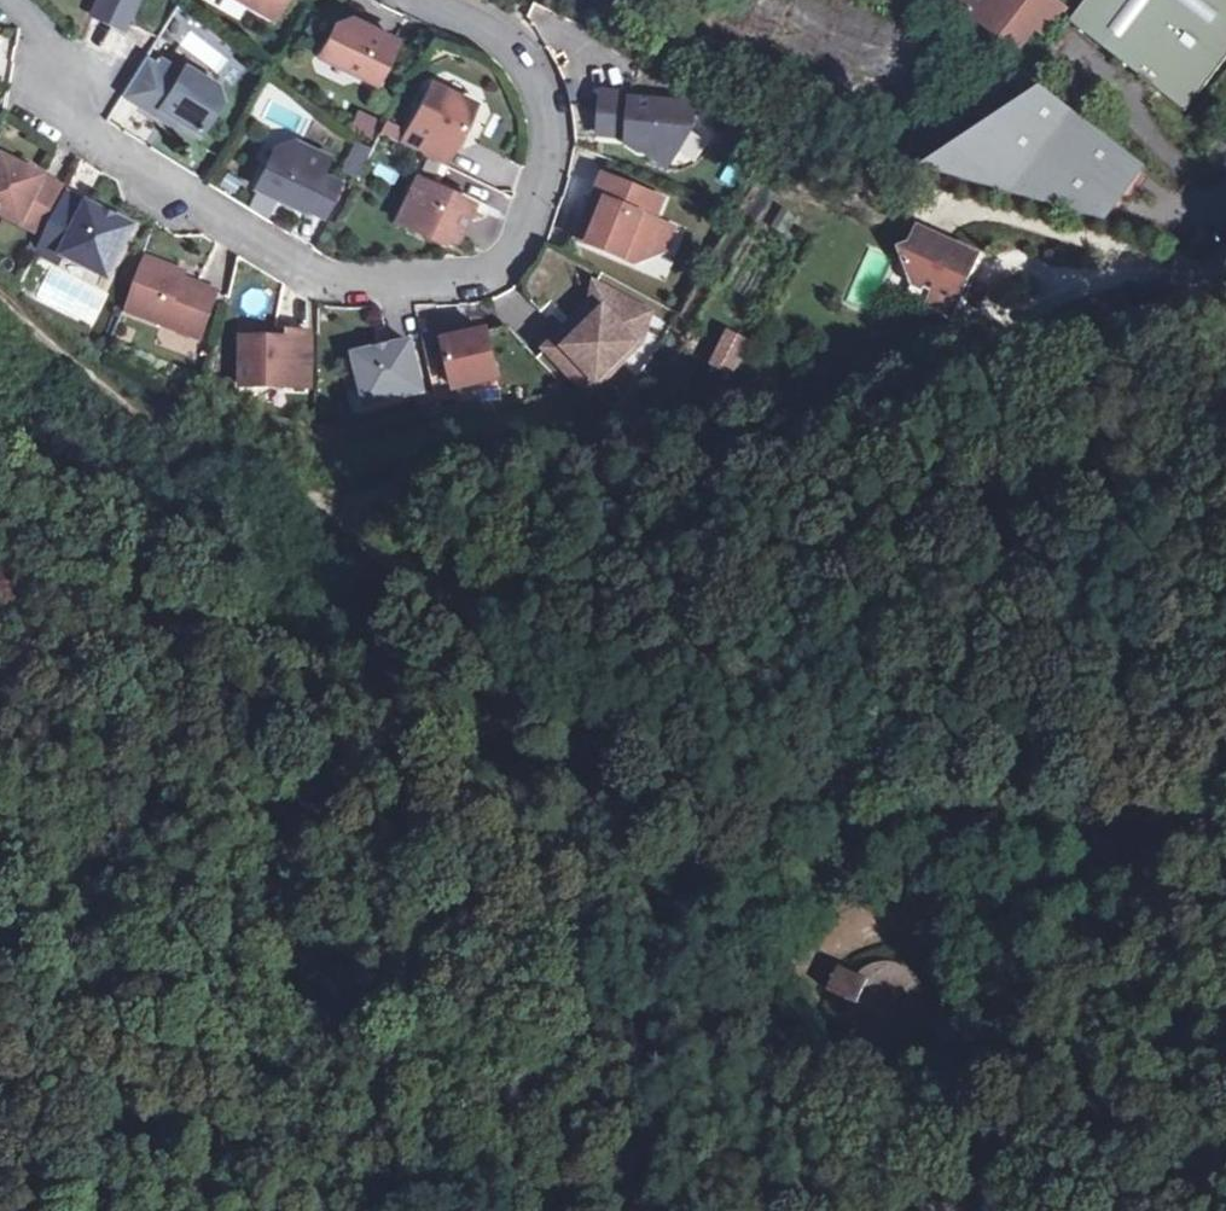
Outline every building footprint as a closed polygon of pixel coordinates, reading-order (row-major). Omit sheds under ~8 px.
[(100,0),(95,12),(124,24),(134,0),(100,0)] [(274,20),(285,0),(239,0),(274,20)] [(1051,0),(958,0),(956,3),(1017,51),(1034,27),(1038,30),(1058,5),(1051,0)] [(1185,111),(1225,58),(1225,0),(1089,0),(1071,23),(1185,111)] [(1058,5),(1038,30),(1047,37),(1066,11),(1058,5)] [(353,19),(336,25),(330,39),(345,46),(337,63),(379,83),(399,40),(353,19)] [(345,46),(330,39),(322,56),(337,63),(345,46)] [(156,66),(146,59),(123,96),(155,116),(160,109),(176,119),(199,134),(219,101),(216,87),(184,68),(181,73),(161,60),(156,66)] [(474,105),(431,85),(402,144),(447,164),(474,105)] [(224,93),(216,87),(219,101),(224,93)] [(1043,92),(924,169),(1081,221),(1107,186),(1121,196),(1142,167),(1043,92)] [(695,106),(604,99),(602,135),(630,137),(629,145),(641,152),(676,155),(693,130),(695,106)] [(160,109),(155,116),(171,125),(176,119),(160,109)] [(384,126),(360,114),(352,130),(376,142),(384,126)] [(784,123),(765,114),(759,128),(778,137),(784,123)] [(296,162),(302,148),(292,143),(286,158),(296,162)] [(365,147),(352,174),(360,178),(373,151),(365,147)] [(328,160),(302,148),(296,162),(286,158),(273,152),(257,189),(303,211),(305,208),(324,217),(340,184),(320,175),(328,160)] [(670,168),(676,155),(641,152),(670,168)] [(5,158),(0,167),(0,212),(40,232),(63,188),(5,158)] [(891,162),(885,176),(930,191),(935,177),(891,162)] [(664,201),(607,178),(597,200),(592,217),(586,215),(576,238),(637,263),(654,257),(666,226),(655,222),(664,201)] [(473,206),(417,179),(398,222),(441,242),(456,242),(473,206)] [(135,228),(67,194),(37,253),(59,265),(65,254),(110,278),(135,228)] [(675,230),(666,226),(654,257),(666,252),(675,230)] [(916,303),(941,314),(968,257),(914,231),(900,260),(905,284),(922,292),(916,303)] [(176,270),(148,260),(129,310),(201,338),(218,293),(183,279),(174,276),(176,270)] [(744,267),(734,287),(755,298),(765,277),(744,267)] [(185,274),(176,270),(174,276),(183,279),(185,274)] [(649,313),(598,286),(594,305),(571,327),(579,337),(556,359),(588,391),(641,341),(649,313)] [(579,337),(571,327),(548,350),(556,359),(579,337)] [(488,332),(446,341),(456,388),(499,380),(488,332)] [(748,342),(730,333),(714,362),(733,372),(748,342)] [(290,340),(243,339),(242,386),(311,387),(311,334),(291,334),(290,340)] [(413,344),(357,356),(368,404),(423,392),(413,344)] [(843,1018),(850,1029),(867,1039),(889,1040),(912,1025),(922,996),(912,975),(896,964),(882,960),(858,966),(852,975),(835,967),(820,991),(842,1002),(843,1018)]
